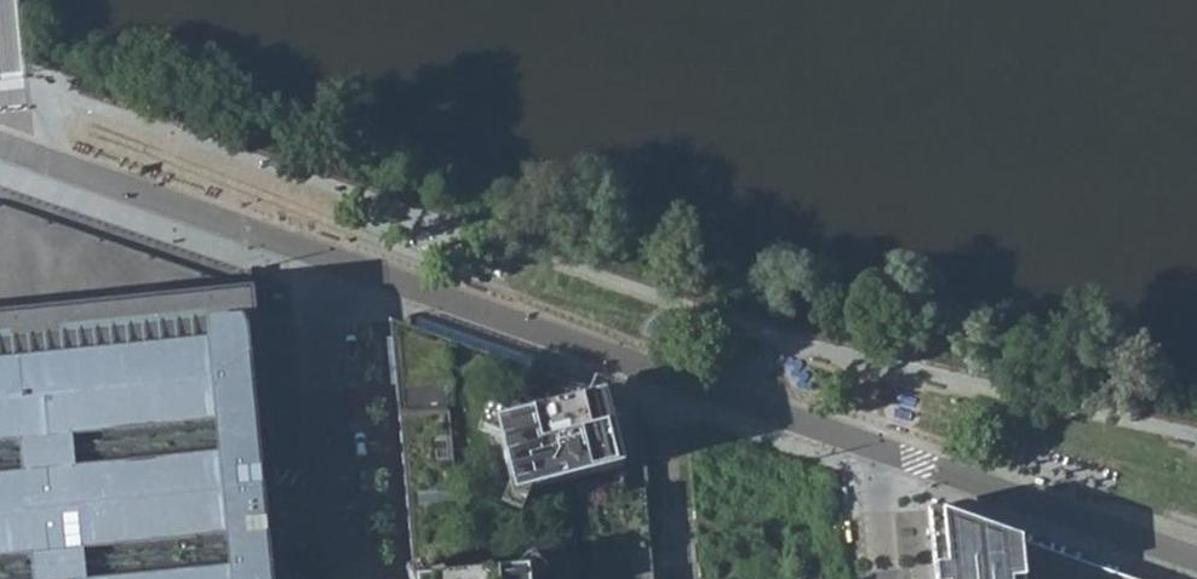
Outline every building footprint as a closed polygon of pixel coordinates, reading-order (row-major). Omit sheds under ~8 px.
[(284,543),(278,483),(273,433),(269,379),(260,283),(0,307),(0,578),(287,578),(284,543)] [(391,336),(393,357),(414,578),(653,578),(645,489),(624,491),(622,467),(603,393),(483,351),(407,325),(390,318),(391,336)] [(1050,551),(989,529),(928,508),(935,578),(1131,578),(1050,551)]
